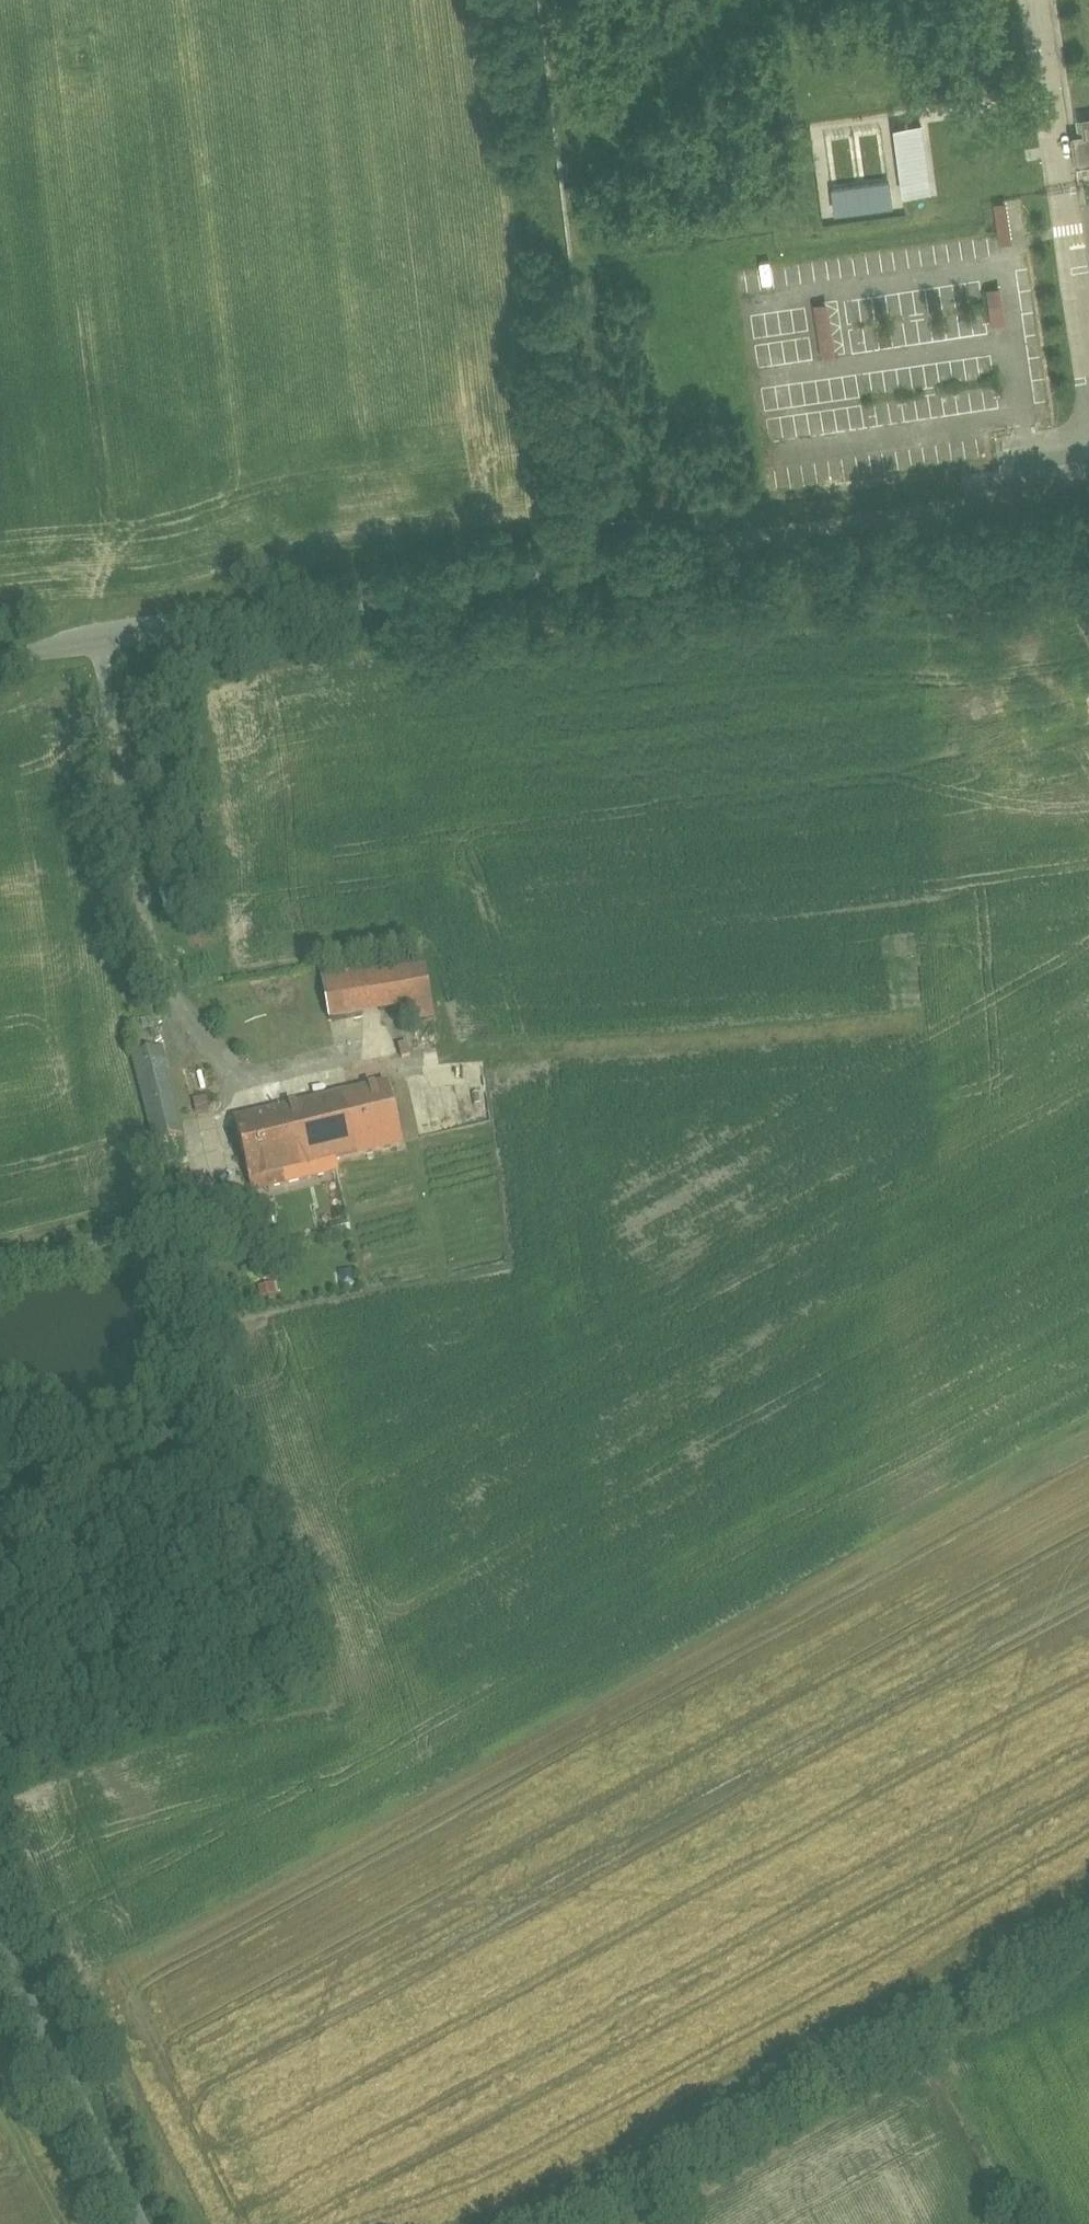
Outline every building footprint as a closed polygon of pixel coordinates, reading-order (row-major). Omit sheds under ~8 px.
[(1079,125),(1081,142),(1069,144),(1073,170),(1083,169),(1088,168),(1088,124),(1079,125)] [(894,131),(849,137),(850,151),(895,145),(894,131)] [(830,184),(832,210),(892,206),(890,180),(830,184)] [(1009,247),(1003,208),(991,210),(994,235),(997,249),(1009,247)] [(990,323),(1005,322),(1002,285),(986,287),(990,323)] [(423,953),(320,971),(329,1020),(431,1001),(423,953)] [(183,1136),(161,1049),(134,1056),(155,1143),(183,1136)] [(388,1085),(313,1104),(328,1163),(403,1145),(388,1085)] [(313,1104),(235,1123),(250,1183),(266,1179),(269,1190),(331,1174),(328,1163),(313,1104)]
